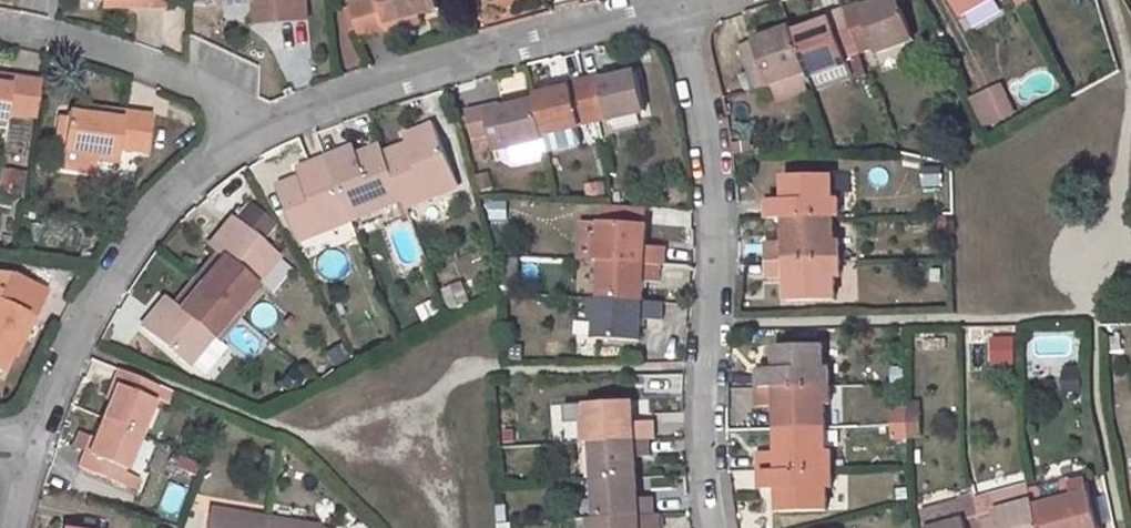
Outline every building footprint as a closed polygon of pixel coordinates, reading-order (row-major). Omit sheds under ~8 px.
[(254,23),(267,22),(265,0),(254,0),(253,0),(254,23)] [(307,18),(305,0),(265,0),(267,22),(307,18)] [(418,14),(439,8),(437,0),(363,0),(349,3),(359,39),(387,31),(385,21),(418,14)] [(876,53),(913,40),(899,0),(882,0),(860,8),(858,2),(843,8),(859,53),(874,47),(876,53)] [(959,17),(989,0),(950,0),(959,17)] [(843,8),(826,14),(828,20),(792,32),(806,73),(808,77),(844,65),(842,60),(859,53),(843,8)] [(418,14),(385,21),(387,31),(420,22),(418,14)] [(806,73),(792,32),(790,27),(738,45),(754,91),(806,73)] [(645,110),(635,73),(600,81),(598,75),(583,78),(593,122),(645,110)] [(7,85),(8,77),(0,76),(0,84),(7,85)] [(4,120),(5,112),(34,116),(38,81),(8,77),(7,85),(0,84),(0,120),(4,120)] [(533,96),(534,101),(542,134),(593,122),(583,78),(568,82),(569,87),(533,96)] [(1001,81),(967,96),(981,127),(1015,112),(1001,81)] [(546,150),(542,134),(534,101),(498,110),(496,104),(481,107),(492,152),(509,148),(512,163),(541,156),(541,152),(546,150)] [(86,107),(84,115),(118,120),(120,112),(86,107)] [(65,112),(60,148),(114,156),(115,148),(145,153),(149,116),(120,112),(118,120),(84,115),(65,112)] [(384,153),(401,200),(405,209),(437,196),(436,192),(456,185),(433,125),(402,135),(406,145),(384,153)] [(352,145),(324,156),(348,218),(368,210),(369,213),(401,200),(384,153),(381,145),(356,154),(352,145)] [(348,218),(324,156),(296,167),(299,176),(276,185),(296,240),(328,229),(327,225),(348,218)] [(19,196),(24,170),(0,165),(0,192),(19,196)] [(765,218),(783,219),(831,217),(837,217),(836,198),(830,198),(830,176),(782,177),(783,200),(764,201),(765,218)] [(487,219),(506,219),(506,201),(487,201),(487,219)] [(646,208),(602,205),(601,221),(645,224),(646,208)] [(219,247),(194,279),(237,315),(258,289),(253,285),(277,254),(230,216),(211,240),(219,247)] [(832,239),(831,217),(783,219),(784,242),(765,242),(766,260),(838,258),(838,239),(832,239)] [(600,260),(658,264),(665,265),(664,248),(644,246),(645,224),(601,221),(600,239),(594,239),(593,260),(600,260)] [(766,260),(766,279),(785,279),(786,300),(833,300),(833,277),(839,278),(838,258),(766,260)] [(658,264),(600,260),(598,299),(640,301),(642,281),(657,282),(658,264)] [(45,289),(11,274),(0,272),(0,365),(5,353),(24,314),(32,318),(45,289)] [(237,315),(194,279),(168,310),(159,303),(139,327),(186,366),(209,338),(215,341),(237,315)] [(445,310),(468,303),(462,282),(439,288),(445,310)] [(661,302),(640,301),(598,299),(591,298),(590,320),(596,320),(594,337),(638,340),(640,319),(661,319),(661,302)] [(13,357),(32,318),(24,314),(5,353),(13,357)] [(828,367),(822,367),(821,345),(774,346),(774,369),(756,368),(756,387),(828,386),(828,367)] [(169,391),(114,368),(108,383),(114,386),(101,419),(138,434),(151,402),(163,407),(169,391)] [(756,387),(756,406),(775,405),(776,428),(824,427),(823,405),(829,404),(828,386),(756,387)] [(592,441),(648,439),(654,439),(653,422),(631,423),(630,401),(586,403),(587,421),(582,421),(582,442),(592,441)] [(892,438),(921,436),(919,405),(890,407),(892,438)] [(122,473),(138,434),(101,419),(86,454),(81,452),(75,467),(132,489),(136,479),(122,473)] [(824,427),(776,428),(776,450),(757,452),(758,471),(831,469),(830,450),(824,450),(824,427)] [(634,478),(632,457),(649,456),(648,439),(592,441),(594,480),(634,478)] [(831,488),(831,469),(758,471),(758,488),(777,489),(778,510),(825,511),(825,488),(831,488)] [(652,498),(636,499),(634,478),(594,480),(597,518),(652,515),(652,498)] [(167,482),(156,510),(175,517),(186,489),(167,482)] [(1040,527),(1098,527),(1087,492),(1034,506),(1040,527)] [(995,517),(980,522),(982,527),(1040,527),(1034,506),(1033,500),(994,511),(995,517)] [(261,520),(262,517),(229,512),(229,516),(206,512),(204,527),(260,527),(261,520)] [(597,518),(587,518),(587,527),(660,527),(659,514),(652,515),(597,518)] [(980,522),(964,526),(962,520),(931,527),(982,527),(980,522)]
